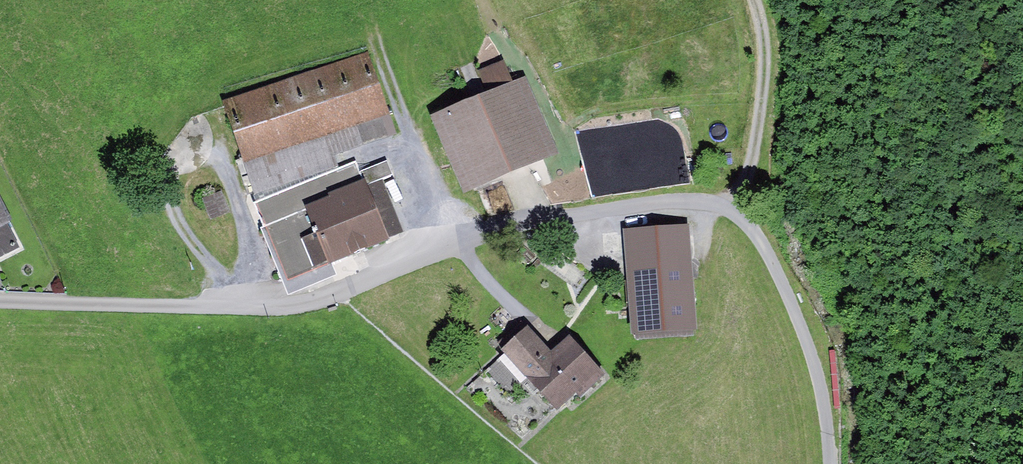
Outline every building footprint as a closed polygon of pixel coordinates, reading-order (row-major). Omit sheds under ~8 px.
[(369,51),(221,103),(254,197),(338,168),(335,157),(398,135),(369,51)] [(487,96),(432,119),(464,199),(557,160),(526,79),(513,85),(504,63),(478,72),(487,96)] [(387,162),(359,174),(364,188),(393,176),(387,162)] [(355,165),(255,206),(265,229),(260,231),(288,299),(339,278),(334,266),(390,243),(389,239),(403,233),(383,183),(366,190),(364,188),(359,174),(355,165)] [(222,192),(203,199),(210,220),(229,213),(222,192)] [(21,250),(0,208),(0,260),(21,250)] [(688,228),(624,232),(632,338),(695,333),(688,228)] [(528,250),(521,257),(528,265),(536,257),(528,250)] [(552,354),(528,328),(501,353),(557,414),(576,396),(580,400),(606,377),(569,338),(552,354)]
